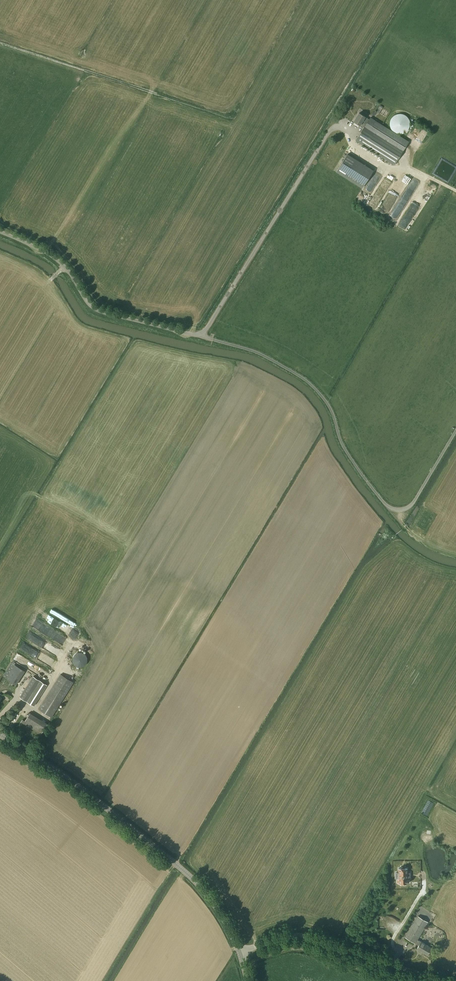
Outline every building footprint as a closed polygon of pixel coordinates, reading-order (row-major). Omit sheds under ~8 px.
[(409,121),(409,120),(408,118),(408,116),(406,114),(405,113),(403,112),(401,112),(400,112),(398,112),(396,113),(394,114),(393,115),(392,116),(392,118),(391,119),(391,121),(391,123),(392,125),(393,126),(394,128),(395,129),(396,129),(398,130),(400,130),(402,130),(404,129),(405,129),(406,127),(408,126),(408,125),(409,123),(409,121)] [(366,117),(359,113),(354,121),(360,125),(364,127),(356,141),(395,165),(406,147),(409,141),(370,117),(369,119),(366,117)] [(422,140),(426,130),(417,127),(415,132),(419,133),(417,138),(422,140)] [(337,171),(346,177),(349,171),(352,173),(354,170),(355,171),(361,162),(348,154),(337,171)] [(378,168),(372,178),(377,181),(383,171),(378,168)] [(417,197),(409,210),(415,214),(422,202),(419,200),(420,199),(417,197)] [(81,652),(80,652),(79,652),(78,652),(78,653),(77,653),(76,653),(75,654),(74,655),(74,656),(73,656),(73,657),(73,658),(73,659),(73,660),(73,661),(73,662),(74,663),(74,664),(75,664),(75,665),(76,665),(77,666),(78,666),(79,666),(80,667),(81,666),(82,666),(83,666),(84,665),(85,665),(85,664),(86,664),(86,663),(86,662),(87,662),(87,661),(87,660),(87,659),(87,658),(87,657),(86,656),(86,655),(85,654),(84,654),(84,653),(83,653),(82,653),(81,652)] [(3,676),(18,684),(27,669),(12,661),(3,676)] [(61,674),(39,709),(52,717),(74,682),(61,674)] [(48,685),(33,676),(20,697),(34,706),(48,685)] [(41,734),(48,722),(31,712),(26,720),(23,718),(21,722),(41,734)] [(398,884),(402,884),(402,882),(404,882),(406,881),(406,878),(404,878),(403,867),(401,868),(401,866),(397,866),(398,868),(395,868),(396,878),(394,878),(394,882),(396,882),(396,883),(398,883),(398,884)] [(426,922),(416,916),(404,938),(414,943),(419,945),(417,949),(427,954),(431,947),(416,940),(426,922)]
